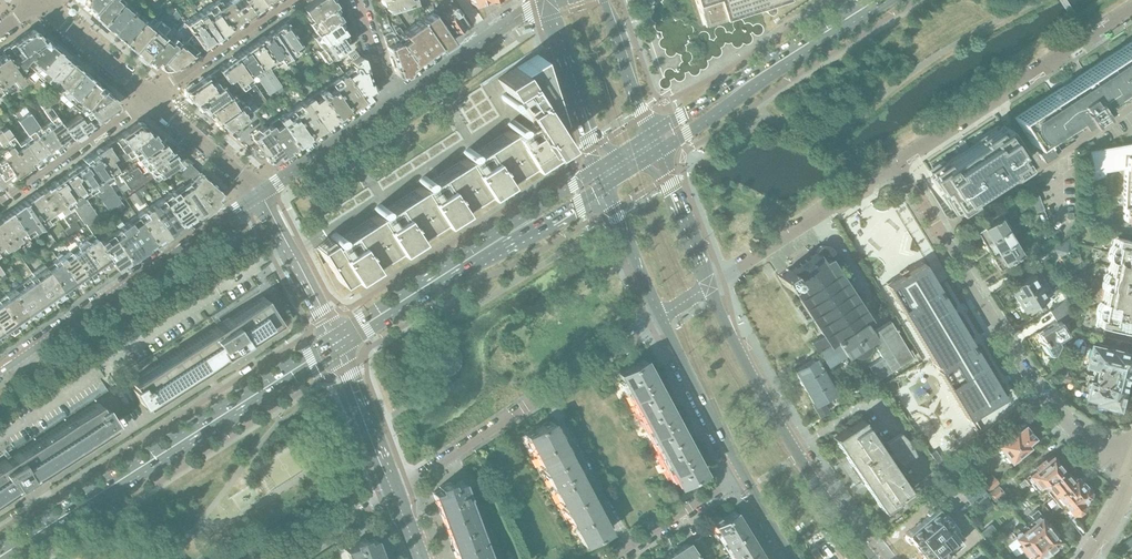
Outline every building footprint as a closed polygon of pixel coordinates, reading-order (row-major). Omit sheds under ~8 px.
[(92,11),(102,0),(83,0),(83,4),(92,11)] [(100,23),(120,0),(102,0),(92,11),(94,13),(92,15),(100,23)] [(131,9),(131,8),(138,0),(120,0),(100,23),(111,32),(131,9)] [(241,19),(228,0),(218,0),(214,4),(230,27),(241,19)] [(244,0),(228,0),(241,19),(247,16),(250,13),(252,12),(244,0)] [(264,4),(261,0),(244,0),(252,12),(264,4)] [(334,5),(335,5),(332,1),(332,0),(317,0),(303,9),(311,20),(312,21),(334,5)] [(382,5),(386,7),(388,11),(415,3),(414,0),(380,0),(382,5)] [(449,36),(438,19),(435,16),(434,11),(430,0),(422,0),(420,1),(418,2),(421,10),(426,8),(430,14),(419,22),(438,48),(440,50),(453,41),(449,36)] [(703,26),(762,7),(763,9),(764,11),(765,13),(767,13),(769,13),(771,11),(772,10),(772,8),(772,7),(771,4),(783,0),(695,0),(703,26)] [(230,27),(214,4),(212,2),(195,15),(203,26),(210,21),(219,35),(230,27)] [(308,23),(316,34),(338,19),(339,19),(336,14),(337,10),(334,5),(312,21),(311,20),(308,23)] [(438,19),(449,36),(466,24),(455,7),(454,6),(451,6),(449,7),(449,10),(449,11),(441,16),(442,17),(438,19)] [(122,42),(142,18),(131,9),(111,32),(122,42)] [(143,59),(144,60),(171,25),(175,22),(166,14),(165,15),(163,14),(152,27),(133,51),(143,59)] [(195,15),(184,23),(190,32),(200,48),(219,35),(210,21),(203,26),(195,15)] [(177,42),(158,64),(158,66),(160,68),(162,69),(165,69),(166,69),(167,69),(168,69),(169,68),(170,68),(171,67),(173,66),(174,66),(196,50),(184,40),(184,37),(190,32),(184,23),(180,16),(175,22),(171,25),(183,35),(177,42)] [(132,50),(133,51),(152,27),(142,18),(122,42),(132,50)] [(284,22),(293,34),(303,26),(301,23),(297,26),(295,24),(297,23),(294,19),(292,21),(290,18),(284,22)] [(337,36),(343,33),(344,32),(341,28),(342,24),(338,19),(316,34),(312,36),(320,48),(337,36)] [(301,45),(299,41),(293,34),(284,22),(272,31),(280,43),(276,46),(284,58),(302,46),(301,45)] [(438,48),(419,22),(406,30),(426,56),(429,57),(433,54),(434,50),(438,48)] [(171,25),(144,60),(154,68),(158,64),(177,42),(183,35),(171,25)] [(426,56),(406,30),(401,33),(397,27),(389,32),(413,65),(417,66),(421,63),(422,59),(426,56)] [(24,81),(33,71),(54,47),(42,37),(41,38),(39,35),(35,31),(29,31),(1,50),(3,52),(22,79),(24,81)] [(274,66),(284,58),(276,46),(280,43),(272,31),(257,41),(273,65),(274,66)] [(190,32),(184,37),(184,40),(196,50),(197,50),(200,48),(190,32)] [(409,68),(413,65),(389,32),(383,36),(395,75),(399,76),(400,75),(401,76),(407,73),(406,72),(408,72),(409,68)] [(320,48),(316,50),(325,63),(337,54),(348,46),(345,42),(346,38),(343,33),(337,36),(320,48)] [(299,41),(301,45),(310,38),(307,35),(299,41)] [(268,68),(273,65),(257,41),(246,49),(275,90),(281,86),(268,68)] [(1072,80),(1063,86),(1014,118),(1029,141),(1036,152),(1038,154),(1039,156),(1042,160),(1043,162),(1054,155),(1054,154),(1060,151),(1064,158),(1052,166),(1052,171),(1052,213),(1068,212),(1068,219),(1073,219),(1073,212),(1072,153),(1077,150),(1064,131),(1062,132),(1058,127),(1072,118),(1074,121),(1067,125),(1070,129),(1069,130),(1073,137),(1114,111),(1108,103),(1107,100),(1101,104),(1099,101),(1131,79),(1131,41),(1072,80)] [(58,74),(69,61),(54,47),(33,71),(45,81),(54,71),(58,74)] [(268,95),(275,90),(246,49),(234,57),(251,81),(256,77),(268,95)] [(3,52),(0,54),(0,91),(0,92),(1,93),(22,79),(3,52)] [(361,100),(361,101),(362,103),(369,99),(370,95),(369,94),(372,92),(362,57),(359,56),(357,54),(355,56),(353,53),(349,56),(354,63),(353,64),(351,70),(353,71),(345,76),(361,100)] [(506,103),(507,103),(508,102),(509,102),(509,101),(509,100),(509,99),(510,98),(517,110),(520,108),(527,119),(516,126),(516,125),(517,124),(517,123),(517,122),(516,121),(515,121),(515,120),(514,121),(513,121),(512,121),(511,122),(510,122),(509,123),(508,124),(508,125),(508,126),(509,127),(510,128),(511,128),(512,127),(513,128),(472,154),(471,154),(472,153),(472,152),(473,151),(472,151),(472,150),(471,149),(470,149),(469,149),(468,149),(467,149),(466,150),(465,150),(465,151),(464,152),(464,153),(464,154),(465,155),(465,156),(466,156),(467,156),(468,156),(469,156),(427,182),(428,181),(428,180),(428,179),(428,178),(427,177),(426,177),(425,177),(424,177),(423,177),(422,178),(421,179),(420,180),(420,181),(420,182),(420,183),(421,184),(422,184),(423,184),(424,184),(383,211),(383,210),(383,209),(384,209),(384,208),(384,207),(383,206),(382,205),(381,205),(379,205),(378,206),(377,207),(376,208),(375,209),(375,210),(375,211),(376,211),(377,212),(378,212),(379,212),(380,213),(350,231),(350,232),(339,239),(338,238),(339,238),(339,237),(339,236),(339,235),(339,234),(338,234),(338,233),(337,233),(336,233),(335,234),(334,234),(333,234),(332,235),(332,236),(331,237),(331,238),(331,239),(331,240),(332,240),(333,241),(334,241),(335,240),(336,241),(332,244),(329,240),(317,248),(339,283),(351,276),(352,278),(372,265),(371,263),(395,247),(396,249),(416,237),(415,235),(440,219),(441,221),(461,208),(459,207),(484,191),(485,193),(505,180),(504,178),(528,163),(529,165),(550,152),(548,150),(562,141),(550,121),(556,117),(553,108),(537,54),(497,79),(505,91),(508,95),(507,96),(507,95),(506,95),(505,95),(504,94),(503,95),(502,96),(502,97),(502,98),(503,99),(503,100),(504,101),(505,102),(506,103)] [(234,57),(217,68),(226,80),(231,77),(238,87),(239,88),(251,81),(234,57)] [(45,81),(59,93),(80,70),(69,61),(58,74),(54,71),(45,81)] [(301,79),(314,69),(312,66),(311,65),(297,74),(301,79)] [(193,103),(194,102),(220,84),(226,80),(217,68),(186,90),(185,97),(193,103)] [(65,98),(70,103),(91,79),(80,70),(59,93),(57,96),(56,96),(52,101),(47,104),(58,120),(64,116),(58,107),(65,98)] [(357,103),(361,101),(361,100),(345,76),(344,75),(340,70),(335,73),(338,78),(331,83),(348,110),(352,110),(356,107),(357,104),(357,103)] [(205,111),(228,94),(238,87),(231,77),(226,80),(220,84),(194,102),(197,106),(199,105),(203,112),(205,111)] [(82,113),(108,94),(91,79),(70,103),(81,112),(82,113)] [(348,110),(331,83),(330,82),(317,92),(335,118),(348,110)] [(215,121),(216,120),(259,91),(254,84),(242,92),(239,88),(238,87),(228,94),(205,111),(209,116),(212,117),(215,121)] [(259,91),(216,120),(219,125),(225,131),(252,112),(265,103),(266,102),(259,91)] [(335,118),(317,92),(292,109),(313,137),(317,135),(318,131),(326,125),(330,125),(334,122),(335,119),(335,118)] [(58,120),(70,138),(115,107),(115,101),(108,94),(82,113),(83,116),(81,118),(77,114),(67,120),(64,116),(58,120)] [(58,145),(70,138),(58,120),(47,104),(45,100),(39,105),(50,121),(45,125),(58,145)] [(58,145),(45,125),(40,129),(28,112),(23,106),(17,110),(47,153),(58,145)] [(309,137),(313,137),(292,109),(278,119),(296,146),(309,137)] [(47,153),(17,110),(14,112),(19,118),(16,120),(28,137),(23,140),(36,161),(47,153)] [(296,146),(278,119),(276,116),(268,122),(269,124),(265,127),(263,125),(262,125),(282,155),(287,152),(291,152),(295,150),(296,146)] [(136,124),(104,146),(113,158),(148,133),(142,124),(136,124)] [(278,158),(282,155),(262,125),(256,129),(258,132),(251,137),(255,143),(254,143),(254,144),(250,147),(252,154),(257,157),(262,154),(266,159),(270,160),(276,156),(278,158)] [(1003,125),(929,173),(943,195),(935,201),(945,218),(954,220),(1013,182),(1017,179),(1032,170),(1027,162),(1025,159),(1003,125)] [(36,161),(23,140),(17,144),(6,127),(0,131),(25,168),(36,161)] [(25,168),(0,131),(0,130),(0,145),(3,149),(0,151),(0,156),(14,176),(25,168)] [(111,176),(160,141),(156,136),(155,135),(153,135),(150,131),(148,133),(113,158),(103,165),(107,172),(111,176)] [(118,187),(170,151),(163,142),(162,141),(160,141),(111,176),(112,178),(118,187)] [(1088,151),(1090,165),(1091,171),(1091,172),(1102,170),(1102,169),(1101,169),(1101,165),(1125,167),(1123,219),(1131,220),(1131,143),(1088,151)] [(95,155),(103,165),(113,158),(104,146),(94,153),(95,155)] [(154,180),(171,168),(184,159),(177,154),(173,154),(170,151),(118,187),(122,193),(128,188),(128,189),(150,174),(154,180)] [(112,178),(111,176),(107,172),(103,165),(95,155),(92,155),(89,157),(89,160),(84,163),(114,207),(116,206),(121,202),(107,181),(112,178)] [(0,156),(0,185),(7,181),(14,176),(0,156)] [(197,171),(184,159),(171,168),(177,175),(179,174),(186,182),(197,171)] [(103,215),(114,207),(84,163),(79,166),(77,165),(71,169),(89,194),(94,190),(106,208),(101,212),(103,215)] [(84,197),(89,194),(71,169),(66,172),(66,175),(61,178),(92,223),(103,215),(101,212),(96,215),(84,197)] [(186,182),(210,208),(220,196),(221,192),(200,174),(197,171),(186,182)] [(87,226),(92,223),(61,178),(57,181),(54,181),(51,183),(51,186),(50,186),(66,209),(71,206),(84,225),(85,224),(87,226)] [(201,214),(210,208),(186,182),(183,185),(182,184),(174,190),(192,217),(195,218),(201,214)] [(73,232),(76,230),(79,228),(75,222),(66,209),(50,186),(46,189),(45,187),(38,192),(54,217),(59,213),(69,227),(64,231),(67,236),(69,235),(73,232)] [(143,187),(137,191),(142,197),(147,194),(143,187)] [(188,220),(192,217),(174,190),(161,199),(180,226),(183,227),(187,224),(188,220)] [(142,197),(137,191),(131,195),(138,207),(145,202),(142,197)] [(44,225),(54,217),(38,192),(30,197),(21,204),(29,216),(33,213),(42,226),(47,233),(49,232),(44,225)] [(1043,210),(1037,195),(1031,198),(1037,213),(1043,210)] [(180,226),(161,199),(149,207),(167,234),(171,231),(171,232),(175,232),(179,229),(180,226)] [(26,236),(42,226),(33,213),(29,216),(21,204),(10,212),(25,235),(26,236)] [(167,234),(149,207),(136,216),(154,243),(157,244),(162,241),(163,238),(162,237),(167,234)] [(10,212),(0,218),(0,235),(1,236),(7,232),(15,242),(25,235),(10,212)] [(1005,230),(1009,228),(1000,213),(989,219),(991,221),(975,231),(975,230),(974,231),(982,244),(1005,230)] [(154,247),(154,243),(136,216),(123,225),(141,252),(146,249),(149,250),(154,247)] [(1093,228),(1095,220),(1080,217),(1079,225),(1093,228)] [(309,238),(327,227),(321,218),(304,228),(309,238)] [(137,255),(141,252),(123,225),(111,234),(129,261),(132,261),(137,258),(137,255)] [(113,264),(98,243),(94,237),(92,234),(85,239),(82,235),(80,236),(76,230),(73,232),(99,269),(103,266),(104,269),(107,269),(113,265),(113,264)] [(989,256),(1012,242),(1005,230),(982,244),(989,256)] [(15,242),(7,232),(1,236),(0,235),(0,253),(8,247),(9,248),(14,244),(18,251),(19,250),(15,242)] [(94,272),(99,269),(73,232),(69,235),(77,245),(68,251),(89,281),(96,277),(96,274),(94,272)] [(129,261),(111,234),(98,243),(113,264),(113,265),(116,269),(120,266),(120,267),(124,267),(128,264),(129,261)] [(1043,253),(1055,245),(1050,238),(1039,246),(1043,253)] [(1114,238),(1113,245),(1116,245),(1112,261),(1110,260),(1108,267),(1131,272),(1131,242),(1114,238)] [(1058,245),(1052,248),(1057,256),(1072,247),(1069,243),(1067,239),(1058,245)] [(1004,264),(1026,250),(1023,245),(1017,249),(1012,242),(989,256),(997,269),(1004,265),(1004,264)] [(869,334),(867,330),(862,322),(867,319),(828,259),(829,257),(830,255),(831,253),(830,250),(829,248),(827,247),(824,246),(822,246),(820,247),(818,248),(817,250),(816,252),(816,254),(789,271),(788,269),(777,276),(785,287),(789,284),(822,335),(811,343),(820,356),(814,360),(814,359),(793,370),(813,404),(812,405),(819,417),(827,412),(820,399),(833,392),(818,365),(824,362),(826,365),(837,358),(847,351),(849,353),(852,354),(855,355),(858,355),(861,354),(863,353),(865,351),(867,349),(867,346),(867,344),(867,341),(866,339),(870,336),(869,334)] [(89,281),(68,251),(57,259),(75,285),(79,282),(81,285),(83,285),(89,281)] [(32,268),(24,256),(21,258),(29,270),(32,268)] [(75,285),(57,259),(45,267),(66,297),(72,293),(72,291),(71,288),(75,285)] [(886,284),(885,285),(966,419),(968,421),(970,420),(973,418),(1004,400),(1002,397),(922,262),(921,263),(920,262),(906,271),(905,269),(898,273),(899,275),(885,283),(886,284)] [(66,297),(45,267),(44,265),(31,273),(32,276),(51,302),(55,299),(57,301),(59,302),(66,297)] [(1108,267),(1107,274),(1109,274),(1108,282),(1106,289),(1104,289),(1102,295),(1131,302),(1131,272),(1108,267)] [(1017,282),(1008,287),(1016,300),(1039,286),(1038,286),(1045,282),(1038,270),(1034,272),(1022,279),(1021,278),(1017,281),(1017,282)] [(47,305),(51,302),(32,276),(21,284),(42,314),(48,309),(49,307),(47,305)] [(1039,286),(1016,300),(1023,312),(1032,307),(1033,308),(1037,305),(1037,304),(1049,297),(1052,295),(1045,282),(1038,286),(1039,286)] [(42,314),(21,284),(9,292),(27,318),(31,315),(33,318),(35,318),(42,314)] [(1065,300),(1077,293),(1073,286),(1061,294),(1065,300)] [(27,318),(9,292),(0,298),(0,304),(18,330),(24,326),(25,324),(23,321),(27,318)] [(1102,295),(1101,302),(1103,303),(1100,318),(1097,317),(1096,325),(1131,333),(1131,302),(1102,295)] [(227,352),(231,350),(232,350),(233,351),(235,352),(236,351),(237,350),(237,348),(236,347),(240,344),(241,345),(251,339),(275,324),(279,321),(263,297),(130,382),(133,386),(130,388),(140,403),(143,402),(145,406),(228,353),(227,352)] [(1066,334),(1059,323),(1071,317),(1064,301),(1049,311),(1056,322),(1037,333),(1041,340),(1040,340),(1042,344),(1041,345),(1046,354),(1048,355),(1050,356),(1052,355),(1053,354),(1060,340),(1059,338),(1066,334)] [(0,304),(0,329),(3,334),(8,332),(9,334),(11,335),(18,330),(0,304)] [(908,350),(889,321),(869,334),(870,336),(866,339),(867,341),(867,344),(874,344),(882,358),(869,367),(877,380),(913,358),(913,357),(908,350)] [(1129,360),(1130,354),(1111,349),(1109,346),(1100,343),(1096,345),(1096,346),(1090,344),(1087,346),(1085,345),(1080,363),(1094,366),(1125,374),(1125,371),(1128,372),(1131,361),(1129,360)] [(663,397),(651,375),(643,359),(617,373),(626,390),(623,392),(625,395),(628,393),(637,410),(663,397)] [(1126,379),(1126,377),(1124,376),(1125,374),(1094,366),(1093,374),(1087,372),(1085,381),(1121,390),(1122,384),(1124,384),(1125,383),(1126,379)] [(1060,374),(1057,373),(1055,379),(1070,383),(1071,378),(1066,376),(1063,375),(1060,374)] [(1120,401),(1123,391),(1121,390),(1084,381),(1083,386),(1081,385),(1079,391),(1085,393),(1084,397),(1095,400),(1094,405),(1096,407),(1102,409),(1104,408),(1105,406),(1116,409),(1118,401),(1120,401)] [(876,386),(873,382),(866,387),(868,391),(876,386)] [(683,434),(671,412),(663,397),(637,410),(646,427),(643,429),(645,432),(648,431),(657,448),(683,434)] [(108,430),(113,427),(110,422),(113,421),(103,405),(100,407),(98,402),(15,455),(10,458),(8,455),(5,457),(7,460),(0,464),(0,499),(16,488),(19,492),(34,483),(32,478),(37,475),(108,430)] [(834,433),(832,435),(833,437),(832,438),(832,439),(833,438),(848,461),(851,466),(849,467),(850,468),(855,464),(865,479),(860,483),(861,484),(862,482),(865,487),(881,510),(880,510),(881,511),(895,501),(898,499),(909,491),(908,491),(887,460),(893,456),(894,458),(900,464),(914,455),(911,446),(906,439),(899,433),(885,442),(889,450),(890,452),(884,456),(860,420),(861,419),(860,419),(850,426),(849,426),(849,427),(846,429),(838,434),(836,435),(834,433)] [(570,458),(562,442),(550,421),(548,423),(547,422),(542,424),(542,426),(533,431),(532,430),(527,432),(527,434),(524,435),(532,450),(534,449),(538,456),(536,457),(540,465),(539,466),(543,471),(544,471),(570,458)] [(1025,444),(1032,438),(1023,426),(1018,430),(1015,427),(1013,429),(1010,426),(1001,433),(1004,436),(995,444),(1003,453),(1001,458),(1004,461),(1008,460),(1009,461),(1019,454),(1020,454),(1021,455),(1022,455),(1024,454),(1025,453),(1026,453),(1026,451),(1027,450),(1027,448),(1027,447),(1025,444)] [(703,471),(691,449),(683,434),(657,448),(666,464),(663,466),(665,470),(668,468),(677,485),(703,471)] [(974,456),(969,449),(958,457),(964,464),(974,456)] [(966,468),(958,458),(957,457),(953,461),(961,472),(966,468)] [(1039,486),(1041,485),(1060,469),(1059,465),(1057,463),(1054,461),(1050,457),(1044,461),(1042,459),(1032,467),(1035,470),(1018,483),(1021,487),(1025,484),(1026,485),(1030,482),(1037,490),(1040,488),(1039,486)] [(589,494),(578,473),(570,458),(544,471),(544,473),(543,474),(547,479),(551,486),(553,485),(557,492),(555,493),(559,501),(558,502),(562,507),(563,508),(589,494)] [(1050,496),(1072,479),(1067,473),(1064,473),(1060,469),(1041,485),(1042,486),(1050,496)] [(998,483),(992,475),(981,484),(988,492),(998,483)] [(1087,496),(1087,491),(1084,487),(1081,487),(1074,479),(1072,479),(1050,496),(1051,497),(1053,495),(1060,504),(1062,502),(1070,513),(1075,513),(1079,509),(1080,504),(1078,502),(1087,496)] [(467,496),(461,482),(456,484),(461,498),(467,496)] [(483,540),(467,496),(461,498),(456,484),(451,486),(450,483),(439,487),(440,490),(432,493),(435,500),(437,500),(442,513),(440,514),(446,530),(448,529),(453,543),(451,544),(454,552),(483,540)] [(993,500),(1003,492),(997,486),(988,494),(993,500)] [(608,530),(600,515),(589,494),(563,508),(563,509),(562,510),(567,515),(570,522),(572,521),(576,528),(574,529),(582,544),(585,543),(585,544),(591,541),(590,540),(600,535),(601,536),(606,533),(605,532),(608,530)] [(985,496),(985,495),(977,502),(977,503),(985,512),(993,506),(993,505),(985,496)] [(918,550),(957,519),(955,516),(949,521),(945,516),(947,515),(946,515),(943,517),(936,509),(933,512),(931,512),(927,514),(927,517),(905,535),(906,535),(905,536),(904,540),(907,543),(911,543),(912,543),(918,550)] [(1032,519),(1025,525),(1047,552),(1053,547),(1052,545),(1057,540),(1052,534),(1055,532),(1046,522),(1039,513),(1036,509),(1028,515),(1032,519)] [(744,527),(743,525),(734,511),(713,524),(724,543),(736,536),(735,533),(744,527)] [(960,542),(949,529),(955,524),(955,525),(959,522),(957,519),(918,550),(924,557),(924,558),(923,558),(939,558),(945,554),(948,554),(952,551),(952,548),(960,542)] [(990,524),(980,533),(984,539),(990,534),(994,531),(995,530),(990,524)] [(997,534),(1003,541),(1006,544),(1011,551),(1015,557),(1016,556),(1022,551),(1026,556),(1028,554),(1032,558),(1035,558),(1038,556),(1040,558),(1047,552),(1025,525),(1018,530),(1016,527),(1007,534),(1003,529),(997,534)] [(757,549),(744,527),(735,533),(736,536),(724,543),(732,555),(728,557),(727,555),(721,558),(763,558),(757,549)] [(994,531),(990,534),(998,545),(1003,541),(997,534),(994,531)] [(710,553),(699,536),(693,540),(706,558),(713,558),(709,554),(710,553)] [(375,547),(376,546),(374,539),(366,542),(365,539),(354,543),(355,546),(350,548),(354,558),(379,558),(375,547)] [(483,540),(454,552),(457,558),(490,558),(483,540)] [(687,544),(687,543),(662,558),(698,558),(687,544)] [(350,548),(345,550),(348,558),(354,558),(350,548)]
